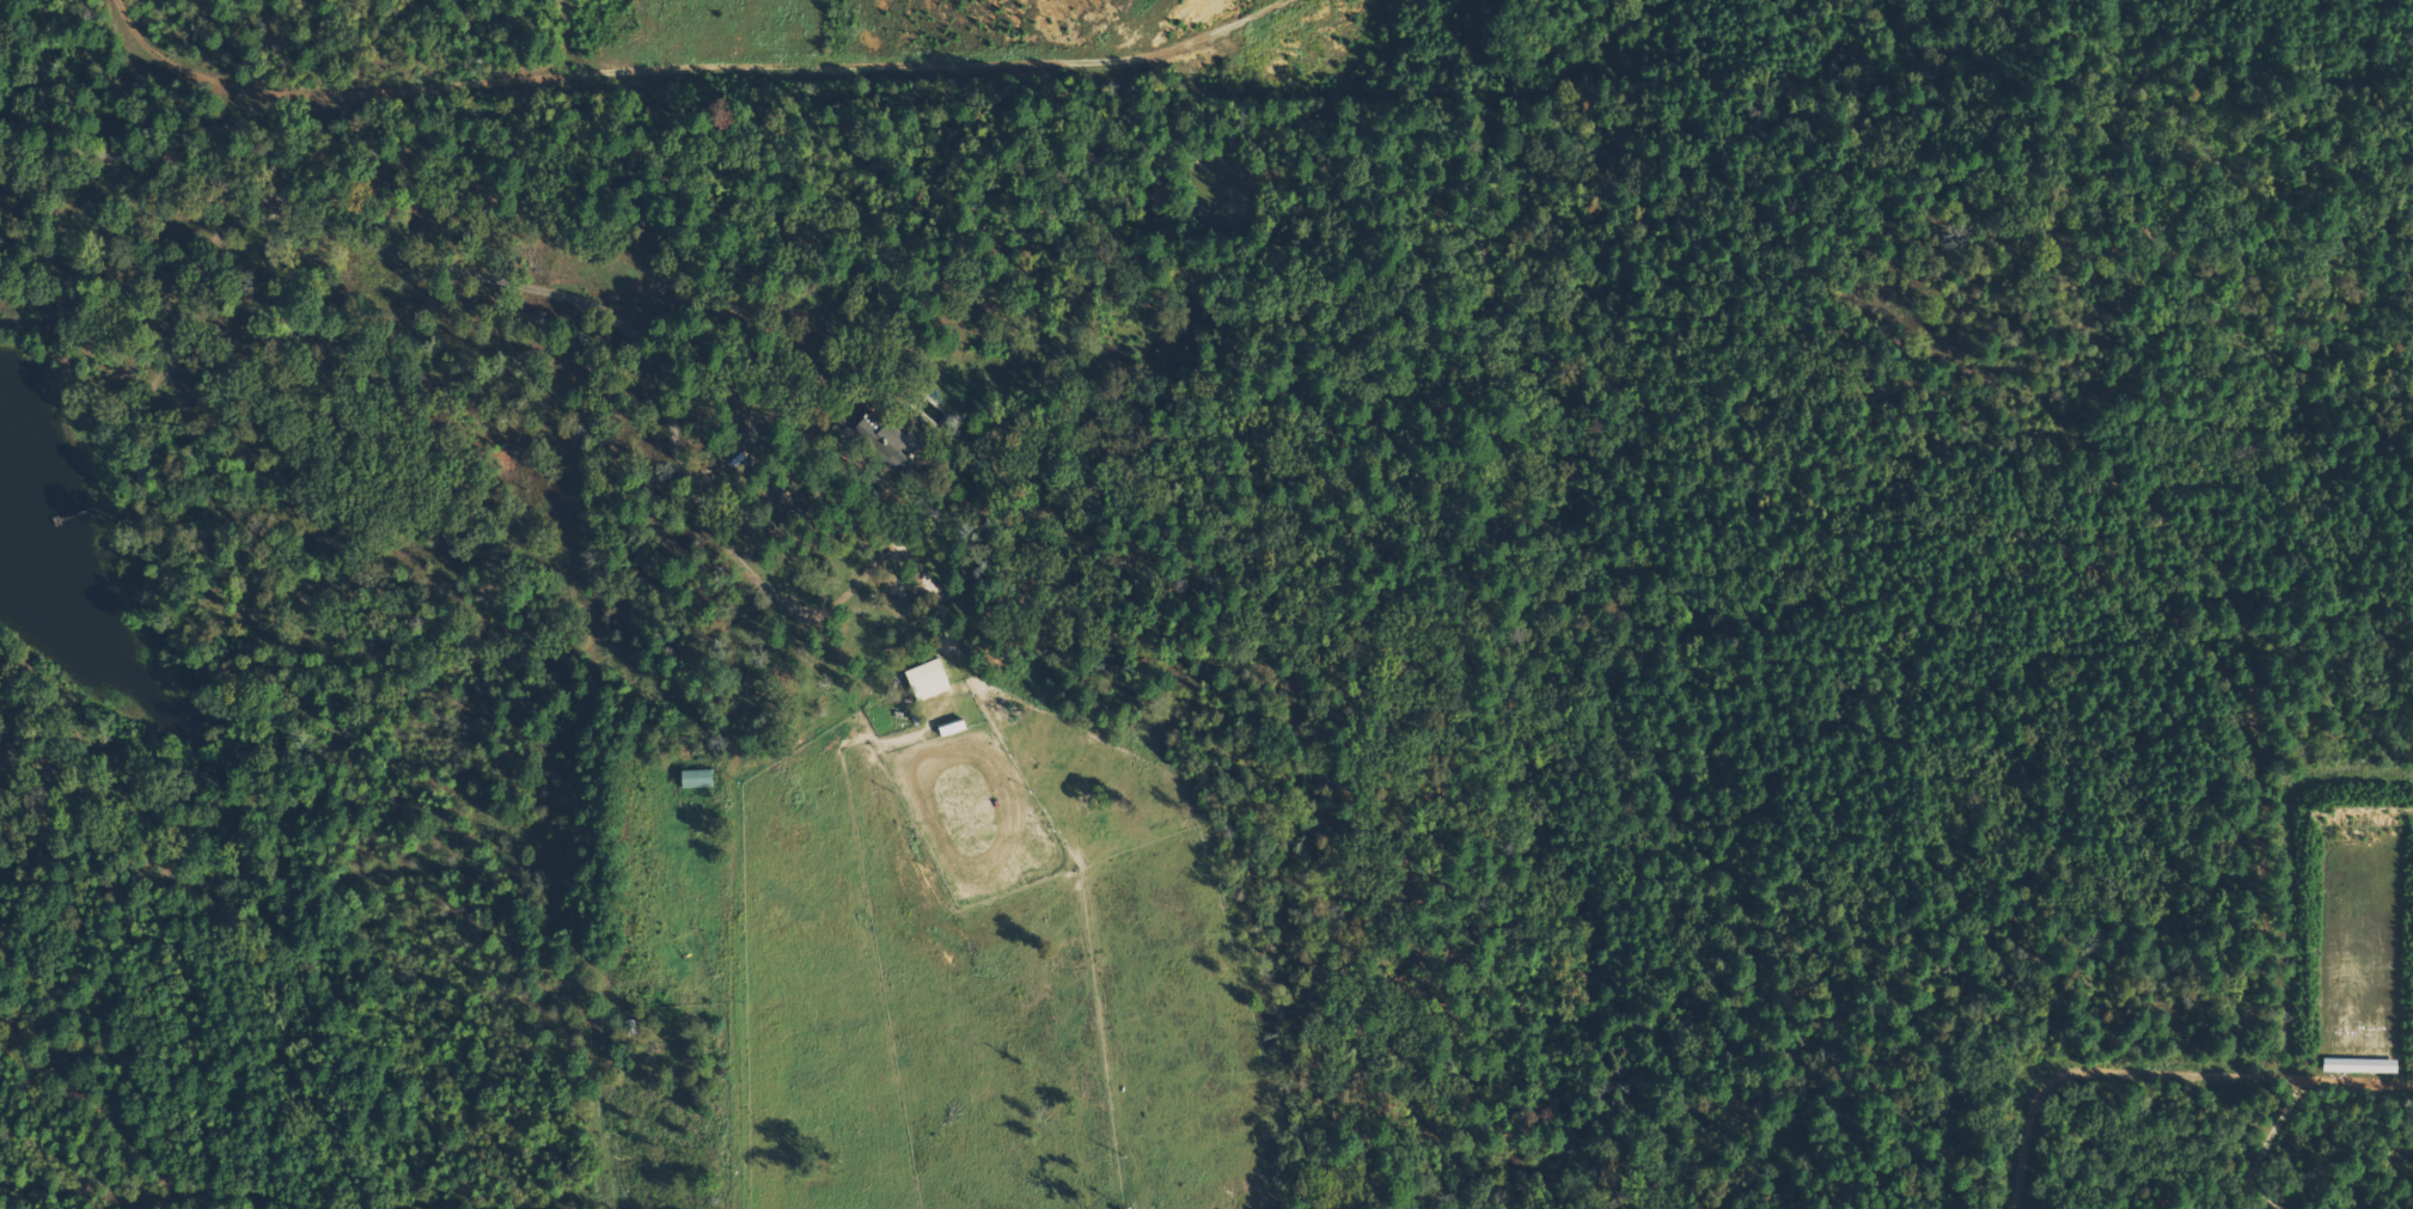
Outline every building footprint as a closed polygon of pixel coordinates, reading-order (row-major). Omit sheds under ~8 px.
[(886,424),(879,433),(876,431),(871,438),(898,459),(911,443),(886,424)] [(914,702),(947,690),(936,659),(903,671),(914,702)] [(679,771),(680,788),(710,787),(710,770),(679,771)] [(2395,1060),(2322,1058),(2321,1072),(2395,1074),(2395,1060)]
